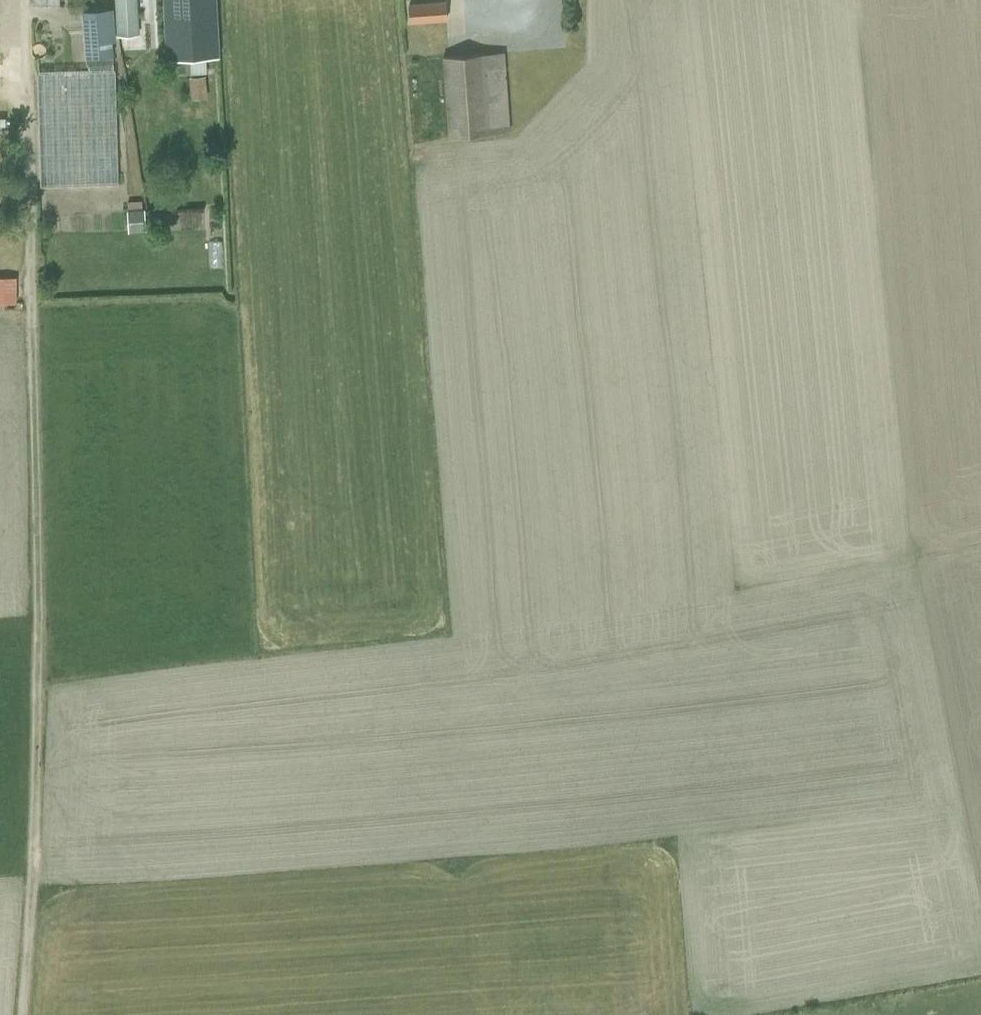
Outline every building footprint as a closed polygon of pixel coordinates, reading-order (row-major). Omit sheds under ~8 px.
[(148,0),(115,0),(116,21),(115,21),(116,34),(121,33),(137,33),(136,20),(136,19),(149,18),(148,0)] [(166,59),(218,57),(215,0),(163,0),(166,59)] [(447,20),(446,1),(407,4),(408,23),(447,20)] [(112,8),(81,10),(84,57),(112,55),(111,45),(115,45),(112,8)] [(443,56),(448,136),(508,132),(502,52),(443,56)] [(184,61),(185,73),(206,72),(206,59),(184,61)] [(34,73),(40,185),(119,181),(114,69),(34,73)] [(191,99),(207,98),(205,75),(189,77),(191,99)] [(126,209),(128,232),(146,230),(144,208),(126,209)] [(15,302),(15,277),(0,277),(0,302),(15,302)]
